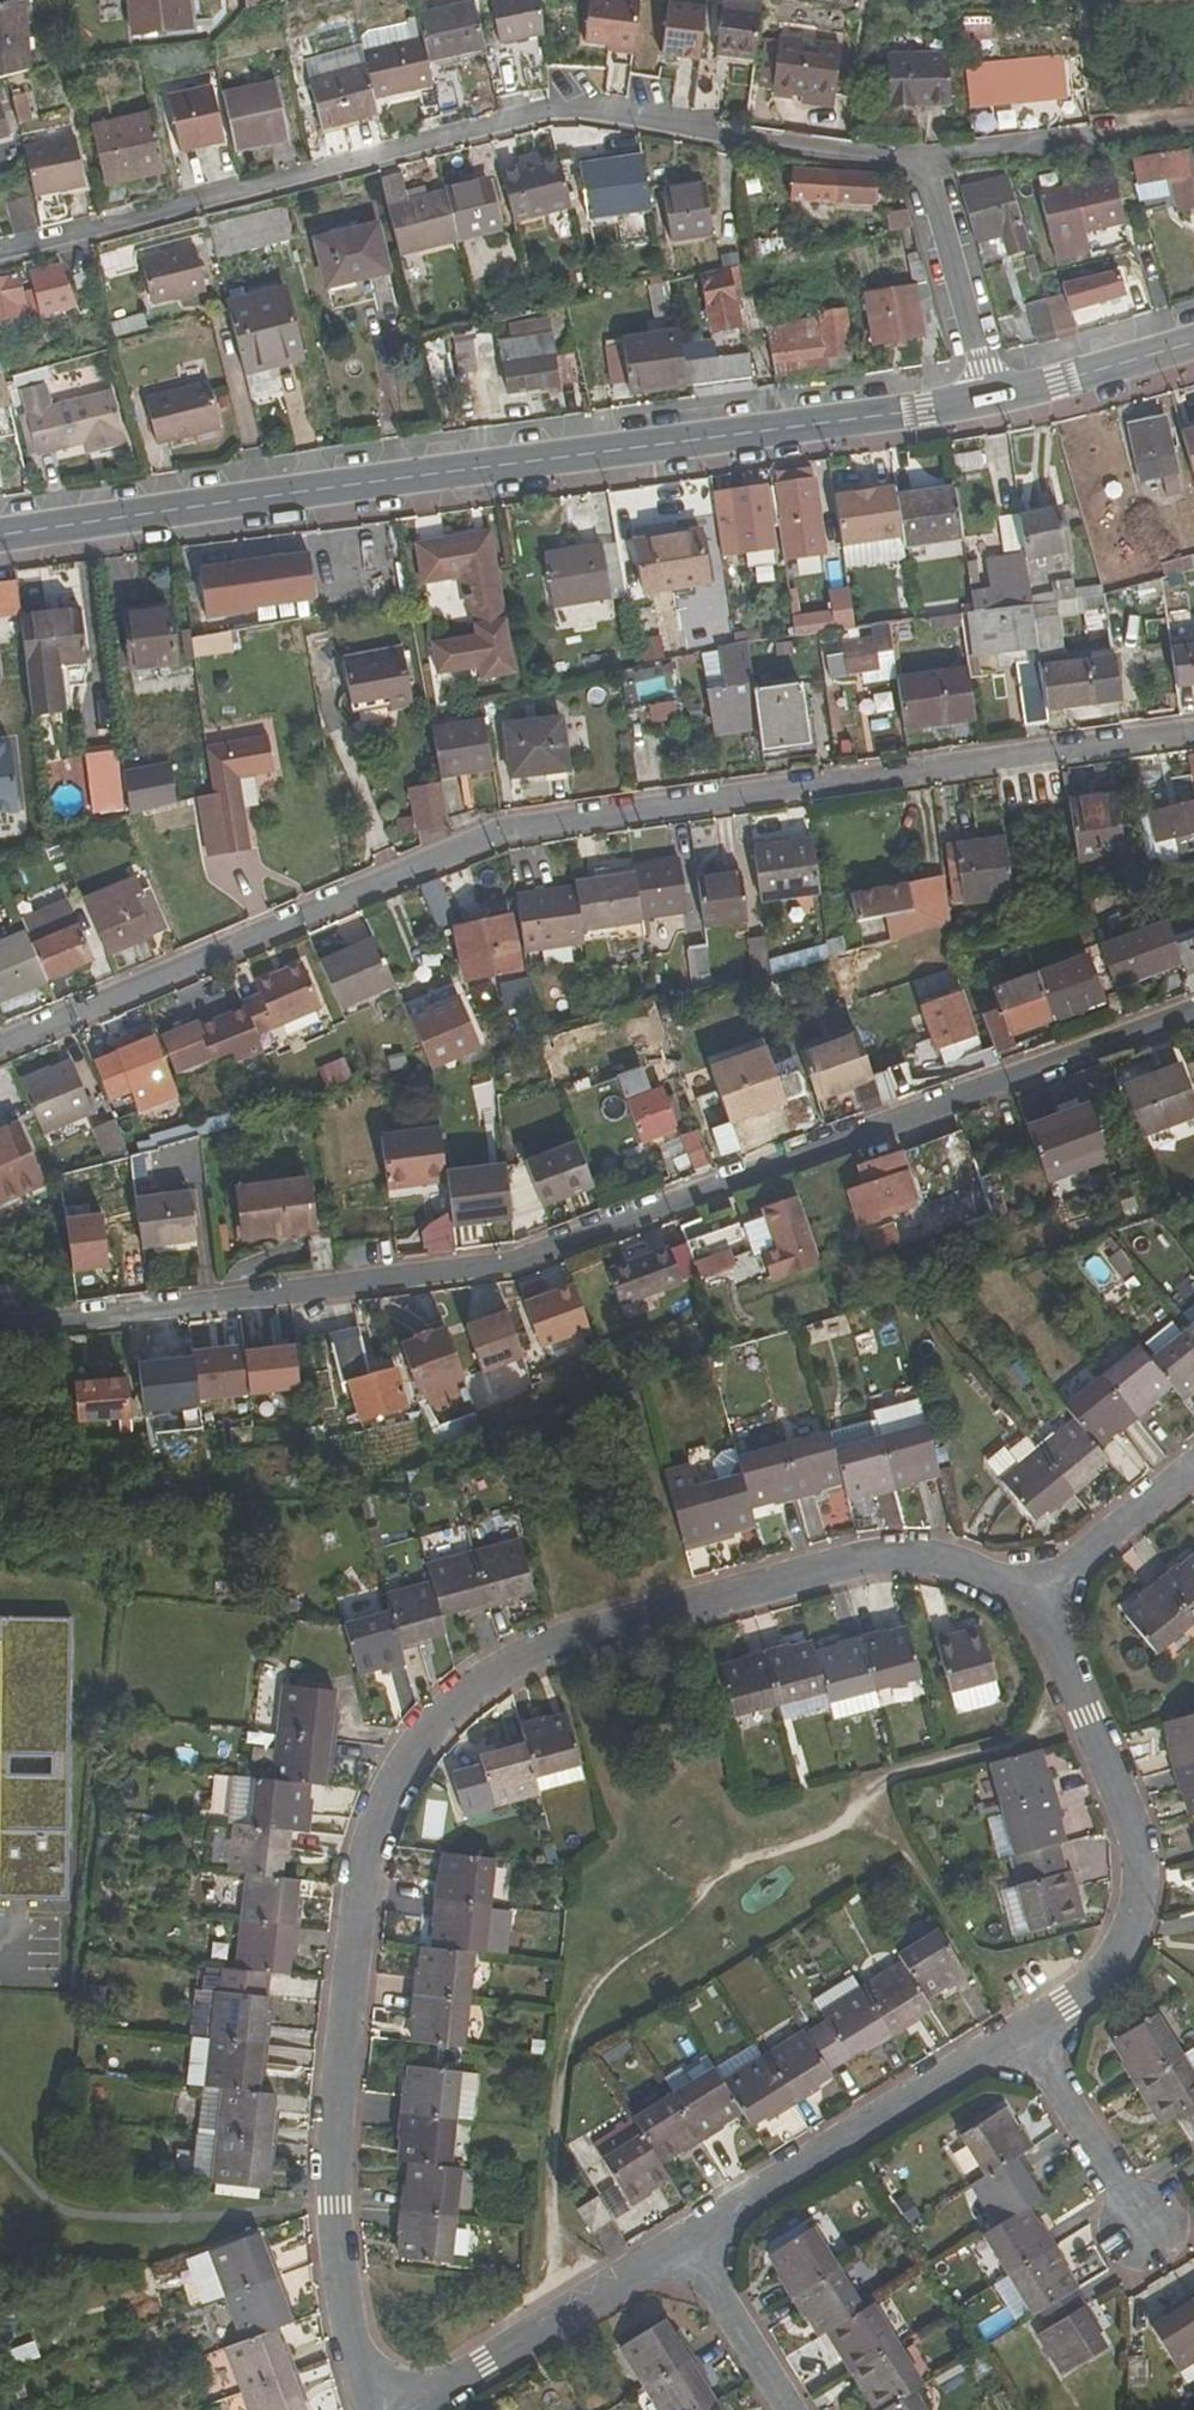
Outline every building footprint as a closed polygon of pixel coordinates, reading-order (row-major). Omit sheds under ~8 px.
[(130,36),(189,30),(187,0),(127,0),(130,36)] [(245,8),(274,0),(273,0),(244,0),(245,8)] [(550,32),(547,0),(489,0),(498,45),(550,32)] [(593,40),(597,0),(591,0),(587,39),(593,40)] [(635,45),(640,0),(597,0),(593,40),(635,45)] [(700,53),(706,0),(704,0),(668,0),(662,49),(700,53)] [(0,6),(0,76),(4,75),(27,68),(23,1),(0,6)] [(416,15),(422,39),(428,65),(483,51),(472,1),(416,15)] [(754,61),(760,12),(722,6),(716,56),(754,61)] [(981,40),(978,18),(963,20),(965,41),(981,40)] [(839,46),(779,37),(772,92),(802,95),(801,105),(832,109),(839,46)] [(422,39),(361,54),(363,65),(371,98),(432,84),(428,65),(422,39)] [(950,98),(944,47),(883,53),(889,104),(950,98)] [(663,57),(663,72),(672,72),(673,107),(699,106),(698,56),(663,57)] [(1063,60),(967,71),(972,108),(1067,97),(1063,60)] [(321,130),(375,117),(371,98),(363,65),(309,79),(321,130)] [(440,79),(441,104),(460,104),(459,78),(440,79)] [(221,92),(234,153),(285,140),(271,81),(221,92)] [(64,112),(57,88),(32,92),(37,117),(64,112)] [(211,89),(167,98),(179,152),(223,142),(211,89)] [(22,105),(11,107),(14,121),(25,119),(22,105)] [(104,187),(161,174),(148,112),(91,124),(104,187)] [(21,151),(31,197),(75,188),(65,141),(21,151)] [(1132,163),(1139,188),(1168,181),(1176,215),(1193,209),(1193,160),(1191,149),(1132,163)] [(514,158),(516,169),(536,164),(534,153),(514,158)] [(587,220),(650,210),(640,157),(577,167),(587,220)] [(499,172),(511,220),(569,207),(557,159),(536,164),(516,169),(499,172)] [(789,201),(873,207),(874,177),(793,170),(789,201)] [(960,188),(975,244),(999,239),(1005,258),(1028,251),(1006,177),(960,188)] [(1052,256),(1084,250),(1080,234),(1123,225),(1113,178),(1039,194),(1052,256)] [(375,183),(393,258),(456,242),(444,192),(399,203),(394,180),(375,183)] [(444,192),(456,242),(500,232),(487,180),(444,189),(444,192)] [(672,245),(710,237),(700,184),(661,192),(672,245)] [(7,203),(14,233),(38,227),(31,197),(7,203)] [(214,257),(291,239),(284,207),(207,227),(214,257)] [(884,218),(887,234),(908,229),(904,212),(884,218)] [(388,274),(375,225),(311,241),(323,289),(388,274)] [(775,269),(835,256),(833,246),(772,259),(775,269)] [(107,281),(131,272),(122,247),(98,255),(107,281)] [(205,291),(194,247),(138,259),(149,303),(205,291)] [(74,288),(99,283),(91,248),(79,251),(84,271),(71,274),(74,288)] [(870,348),(938,337),(918,264),(906,264),(908,288),(861,293),(870,348)] [(40,312),(41,317),(76,308),(59,268),(30,275),(35,293),(24,296),(19,278),(0,282),(0,322),(40,312)] [(684,378),(686,386),(748,377),(746,355),(720,359),(716,335),(740,329),(728,269),(696,277),(707,329),(676,333),(684,378)] [(1118,272),(1062,289),(1063,294),(1068,312),(1124,296),(1118,272)] [(328,291),(333,308),(372,298),(368,280),(328,291)] [(655,321),(675,318),(669,282),(650,285),(655,321)] [(225,302),(244,375),(301,361),(284,288),(225,302)] [(1043,299),(1055,342),(1075,335),(1068,312),(1063,294),(1043,299)] [(1026,304),(1038,345),(1055,342),(1043,299),(1026,304)] [(116,337),(148,329),(143,314),(111,322),(116,337)] [(761,324),(773,378),(846,369),(839,314),(761,324)] [(628,394),(648,392),(647,383),(684,378),(676,333),(621,341),(628,394)] [(505,393),(573,384),(569,357),(553,358),(549,335),(498,341),(505,393)] [(457,377),(475,374),(470,344),(454,346),(457,377)] [(648,392),(686,386),(684,378),(647,383),(648,392)] [(152,444),(215,429),(204,383),(141,397),(152,444)] [(94,441),(97,449),(122,443),(109,391),(48,407),(42,384),(18,390),(24,413),(21,414),(26,432),(34,430),(40,454),(82,444),(94,441)] [(1168,500),(1182,497),(1166,419),(1130,427),(1141,484),(1163,480),(1168,500)] [(1180,431),(1193,479),(1193,428),(1180,431)] [(34,430),(26,432),(32,456),(40,454),(34,430)] [(84,452),(97,449),(94,441),(82,444),(84,452)] [(785,562),(825,556),(813,473),(793,476),(795,485),(778,487),(783,519),(778,519),(785,562)] [(795,485),(793,476),(777,478),(778,487),(795,485)] [(731,494),(740,555),(776,550),(767,488),(731,494)] [(903,538),(904,549),(962,541),(954,489),(897,498),(903,538)] [(834,498),(842,547),(903,538),(897,498),(895,490),(834,498)] [(1068,553),(1059,510),(1021,517),(1027,556),(1027,561),(1068,553)] [(962,523),(966,556),(978,554),(973,521),(962,523)] [(709,586),(700,534),(637,545),(644,596),(709,586)] [(471,547),(493,543),(492,535),(469,539),(471,547)] [(437,676),(477,669),(513,663),(493,543),(471,547),(469,539),(416,547),(422,587),(461,581),(464,599),(467,599),(470,614),(473,613),(477,640),(432,647),(437,676)] [(545,556),(554,609),(611,601),(603,547),(545,556)] [(201,572),(206,613),(190,615),(193,639),(230,633),(227,613),(315,600),(309,555),(201,572)] [(1193,570),(1193,555),(1162,561),(1165,576),(1193,570)] [(1027,556),(992,561),(995,589),(982,592),(971,593),(975,613),(1033,606),(1032,595),(1027,561),(1027,556)] [(977,562),(966,564),(971,593),(982,592),(977,562)] [(21,614),(18,582),(0,584),(0,617),(21,614)] [(1073,582),(1052,585),(1053,593),(1032,595),(1033,606),(1054,603),(1105,596),(1102,587),(1075,592),(1073,582)] [(849,594),(830,597),(832,616),(794,621),(796,637),(817,634),(854,629),(849,594)] [(1039,650),(1059,647),(1054,603),(1033,606),(1039,650)] [(968,614),(975,659),(1015,654),(1026,726),(1049,723),(1047,713),(1042,668),(1039,650),(1033,606),(975,613),(968,614)] [(22,618),(32,713),(60,710),(57,687),(55,666),(85,662),(80,611),(57,614),(22,618)] [(300,611),(233,623),(235,632),(302,620),(300,611)] [(131,670),(178,664),(170,612),(124,618),(131,670)] [(931,615),(932,631),(965,630),(964,614),(931,615)] [(828,658),(831,679),(878,673),(876,656),(889,653),(885,631),(873,633),(873,639),(844,643),(845,655),(828,658)] [(193,639),(196,660),(233,655),(230,633),(193,639)] [(660,634),(638,641),(645,664),(667,657),(660,634)] [(1189,649),(1171,651),(1177,689),(1193,687),(1193,643),(1189,644),(1189,649)] [(721,649),(728,690),(708,693),(712,715),(733,712),(735,723),(737,734),(758,731),(753,693),(746,644),(738,645),(721,649)] [(344,661),(353,716),(412,707),(403,652),(344,661)] [(1047,713),(1117,703),(1111,659),(1042,668),(1047,713)] [(515,676),(513,663),(477,669),(479,682),(515,676)] [(976,723),(968,669),(897,678),(905,733),(976,723)] [(762,753),(810,746),(801,685),(753,693),(758,731),(762,753)] [(677,699),(649,704),(653,725),(681,719),(677,699)] [(733,712),(712,715),(714,727),(735,723),(733,712)] [(569,773),(562,719),(504,726),(511,780),(569,773)] [(494,777),(486,724),(431,732),(441,785),(494,777)] [(239,779),(274,772),(268,738),(208,748),(215,796),(200,799),(208,857),(249,851),(239,779)] [(87,755),(95,818),(124,815),(117,751),(87,755)] [(131,819),(178,805),(173,768),(125,775),(131,819)] [(409,790),(416,834),(449,829),(441,785),(409,790)] [(1070,802),(1079,867),(1125,861),(1115,795),(1070,802)] [(1151,815),(1155,837),(1173,833),(1175,839),(1193,835),(1193,809),(1169,815),(1168,811),(1151,815)] [(821,896),(812,839),(754,848),(761,905),(821,896)] [(1015,897),(1006,839),(948,848),(955,905),(1015,897)] [(687,915),(679,860),(633,867),(634,873),(641,921),(687,915)] [(641,921),(634,873),(575,882),(576,889),(583,934),(642,925),(641,921)] [(698,881),(705,929),(749,923),(741,874),(698,881)] [(168,932),(144,876),(83,901),(107,958),(168,932)] [(952,928),(945,879),(852,895),(857,922),(879,918),(881,927),(916,922),(919,937),(952,928)] [(459,925),(440,880),(420,888),(439,933),(459,925)] [(539,953),(585,947),(583,934),(576,889),(531,894),(531,898),(516,900),(524,950),(539,949),(539,953)] [(26,934),(47,982),(93,962),(68,902),(42,913),(46,922),(25,931),(26,934)] [(456,929),(466,983),(520,972),(510,917),(456,929)] [(1177,949),(1168,923),(1100,948),(1115,991),(1183,966),(1177,949)] [(26,934),(0,945),(0,1004),(47,984),(47,982),(26,934)] [(766,938),(749,940),(754,980),(771,977),(766,938)] [(321,962),(341,1011),(396,987),(376,939),(321,962)] [(1177,949),(1183,966),(1188,978),(1183,981),(1188,995),(1193,993),(1193,943),(1177,949)] [(688,950),(693,987),(713,984),(708,948),(688,950)] [(996,991),(1002,1008),(984,1015),(998,1051),(1015,1044),(1013,1037),(1104,1004),(1087,958),(996,991)] [(257,985),(262,997),(245,1004),(247,1009),(259,1037),(324,1009),(304,965),(257,985)] [(532,1005),(528,978),(502,983),(510,1023),(527,1019),(525,1007),(532,1005)] [(977,1036),(962,993),(955,996),(972,1038),(977,1036)] [(937,1050),(972,1038),(955,996),(922,1008),(937,1050)] [(411,1021),(429,1066),(478,1051),(472,1031),(471,1031),(460,1001),(436,1011),(430,997),(405,1007),(411,1021)] [(570,1005),(573,1019),(590,1016),(588,1002),(570,1005)] [(216,1022),(229,1051),(233,1050),(239,1061),(265,1050),(259,1037),(247,1009),(216,1022)] [(229,1051),(216,1022),(203,1028),(201,1022),(163,1038),(178,1073),(229,1051)] [(802,1056),(819,1102),(855,1089),(864,1113),(884,1106),(873,1077),(858,1036),(802,1056)] [(972,1038),(937,1050),(914,1058),(918,1071),(982,1048),(977,1036),(972,1038)] [(117,1046),(120,1055),(98,1065),(113,1101),(134,1094),(141,1112),(178,1098),(155,1040),(138,1047),(135,1038),(117,1046)] [(769,1052),(713,1073),(730,1118),(733,1125),(788,1105),(769,1052)] [(94,1114),(73,1062),(22,1083),(44,1135),(94,1114)] [(346,1063),(322,1073),(330,1091),(354,1080),(346,1063)] [(1141,1137),(1193,1118),(1193,1106),(1179,1066),(1123,1087),(1141,1137)] [(652,1092),(643,1069),(617,1079),(642,1144),(678,1131),(663,1088),(652,1092)] [(873,1077),(884,1106),(898,1101),(887,1071),(873,1077)] [(1018,1104),(1047,1183),(1110,1160),(1089,1106),(1059,1116),(1050,1093),(1018,1104)] [(238,1128),(234,1115),(195,1125),(200,1138),(238,1128)] [(713,1124),(718,1138),(735,1131),(733,1125),(730,1118),(713,1124)] [(131,1157),(116,1122),(94,1130),(107,1163),(131,1157)] [(21,1123),(0,1131),(0,1186),(41,1168),(21,1123)] [(152,1138),(153,1142),(139,1146),(141,1154),(145,1153),(200,1138),(195,1125),(152,1138)] [(447,1173),(441,1128),(381,1137),(388,1191),(448,1184),(447,1173)] [(713,1163),(702,1132),(683,1139),(693,1170),(713,1163)] [(526,1162),(542,1207),(593,1188),(576,1142),(526,1162)] [(135,1188),(148,1187),(145,1153),(141,1154),(131,1157),(135,1188)] [(861,1225),(918,1206),(901,1153),(860,1167),(866,1188),(850,1193),(861,1225)] [(513,1221),(506,1166),(447,1173),(448,1184),(454,1228),(513,1221)] [(76,1298),(114,1294),(105,1203),(81,1205),(78,1174),(63,1175),(76,1298)] [(238,1190),(245,1242),(314,1232),(308,1181),(238,1190)] [(198,1243),(191,1192),(136,1198),(142,1250),(198,1243)] [(765,1254),(774,1279),(811,1265),(803,1244),(811,1240),(797,1204),(776,1211),(779,1219),(768,1224),(777,1249),(765,1254)] [(427,1252),(456,1245),(450,1217),(421,1224),(427,1252)] [(716,1256),(703,1221),(682,1229),(695,1264),(716,1256)] [(1124,1247),(1109,1258),(1125,1279),(1140,1268),(1124,1247)] [(683,1285),(669,1248),(607,1271),(619,1307),(683,1285)] [(737,1268),(731,1251),(716,1256),(695,1264),(701,1281),(737,1268)] [(525,1302),(542,1347),(591,1330),(574,1284),(525,1302)] [(485,1322),(471,1328),(483,1360),(520,1346),(505,1307),(482,1315),(485,1322)] [(443,1320),(427,1325),(429,1331),(430,1335),(446,1330),(443,1320)] [(329,1335),(337,1366),(364,1359),(357,1328),(329,1335)] [(430,1335),(416,1340),(402,1345),(420,1395),(464,1379),(446,1330),(430,1335)] [(429,1331),(414,1335),(416,1340),(430,1335),(429,1331)] [(1187,1331),(1151,1361),(1172,1387),(1182,1400),(1193,1390),(1193,1340),(1187,1331)] [(62,1340),(65,1366),(89,1363),(86,1338),(62,1340)] [(810,1343),(815,1360),(826,1356),(821,1340),(810,1343)] [(1158,1405),(1155,1401),(1172,1387),(1151,1361),(1141,1349),(1104,1379),(1139,1422),(1158,1405)] [(351,1385),(362,1425),(409,1412),(398,1371),(351,1385)] [(1097,1448),(1115,1433),(1119,1438),(1139,1422),(1104,1379),(1065,1409),(1075,1421),(1097,1448)] [(128,1383),(76,1388),(79,1422),(132,1418),(128,1383)] [(876,1421),(831,1434),(836,1452),(881,1438),(876,1421)] [(1038,1451),(1073,1495),(1092,1479),(1088,1474),(1106,1459),(1097,1448),(1075,1421),(1038,1451)] [(881,1438),(896,1493),(920,1486),(919,1479),(940,1473),(927,1425),(881,1438)] [(783,1447),(798,1501),(823,1495),(821,1488),(845,1482),(836,1452),(831,1434),(783,1447)] [(845,1482),(849,1498),(849,1499),(871,1493),(873,1499),(896,1493),(881,1438),(836,1452),(845,1482)] [(774,1507),(798,1501),(783,1447),(736,1460),(740,1477),(749,1509),(772,1502),(774,1507)] [(735,1460),(733,1451),(721,1455),(714,1464),(720,1483),(740,1477),(736,1460),(735,1460)] [(1038,1451),(1000,1482),(1032,1520),(1049,1506),(1053,1511),(1073,1495),(1038,1451)] [(665,1474),(686,1549),(733,1536),(731,1530),(753,1524),(749,1509),(740,1477),(720,1483),(696,1490),(690,1467),(665,1474)] [(475,1554),(490,1609),(518,1602),(516,1596),(534,1591),(520,1541),(475,1554)] [(433,1585),(441,1615),(463,1610),(465,1615),(490,1609),(475,1554),(428,1567),(433,1585)] [(1181,1568),(1177,1564),(1157,1580),(1192,1623),(1193,1621),(1193,1557),(1181,1568)] [(1192,1623),(1157,1580),(1138,1596),(1141,1599),(1122,1615),(1153,1653),(1192,1623)] [(403,1651),(427,1645),(425,1637),(446,1631),(441,1615),(433,1585),(387,1597),(392,1613),(403,1651)] [(382,1668),(383,1673),(407,1667),(403,1651),(392,1613),(345,1626),(359,1674),(382,1668)] [(1,1628),(1,1653),(0,1653),(0,1910),(71,1911),(75,1629),(1,1628)] [(885,1634),(883,1629),(860,1635),(875,1690),(922,1678),(907,1628),(885,1634)] [(1000,1694),(982,1629),(960,1635),(959,1632),(934,1638),(952,1708),(964,1714),(994,1706),(1000,1694)] [(834,1642),(836,1648),(816,1654),(831,1707),(835,1721),(881,1709),(875,1690),(860,1635),(834,1642)] [(816,1654),(813,1642),(788,1649),(788,1645),(763,1651),(779,1706),(783,1719),(831,1707),(816,1654)] [(779,1706),(763,1651),(738,1657),(739,1663),(720,1668),(734,1718),(779,1706)] [(335,1693),(285,1687),(280,1736),(335,1742),(338,1714),(333,1713),(335,1693)] [(1165,1746),(1172,1771),(1193,1765),(1193,1714),(1166,1722),(1171,1745),(1165,1746)] [(569,1715),(545,1722),(544,1718),(520,1724),(525,1740),(539,1794),(587,1779),(569,1715)] [(309,1785),(326,1787),(327,1768),(333,1768),(335,1742),(280,1736),(276,1781),(309,1785)] [(481,1760),(495,1807),(539,1794),(525,1740),(500,1747),(501,1753),(481,1760)] [(1048,1771),(1045,1772),(1039,1750),(989,1764),(1002,1810),(1055,1795),(1048,1771)] [(1185,1792),(1191,1815),(1193,1814),(1193,1765),(1172,1771),(1179,1793),(1185,1792)] [(292,1832),(311,1834),(313,1809),(307,1808),(309,1785),(276,1781),(258,1780),(253,1828),(292,1832)] [(1002,1810),(1003,1815),(988,1820),(1000,1862),(1010,1859),(1060,1845),(1065,1844),(1058,1821),(1062,1820),(1055,1795),(1002,1810)] [(283,1857),(289,1857),(292,1832),(253,1828),(235,1826),(231,1873),(248,1874),(281,1878),(283,1857)] [(1017,1887),(1000,1892),(1014,1939),(1084,1919),(1071,1873),(1067,1874),(1060,1845),(1010,1859),(1017,1887)] [(495,1859),(443,1853),(441,1876),(438,1875),(435,1899),(490,1905),(495,1859)] [(303,1902),(297,1901),(298,1880),(281,1878),(248,1874),(243,1921),(301,1927),(303,1902)] [(432,1926),(436,1927),(434,1948),(473,1952),(485,1953),(490,1905),(435,1899),(432,1926)] [(271,1974),(288,1976),(292,1951),(298,1952),(301,1927),(243,1921),(238,1970),(271,1974)] [(944,1988),(946,1993),(969,1979),(939,1931),(898,1957),(903,1966),(924,2000),(944,1988)] [(434,1948),(424,1947),(421,1969),(417,1968),(414,1994),(468,2000),(473,1952),(434,1948)] [(913,2026),(910,2020),(929,2008),(924,2000),(903,1966),(862,1991),(892,2039),(913,2026)] [(270,2021),(266,2021),(271,1974),(238,1970),(221,1969),(213,2039),(268,2044),(270,2021)] [(812,2001),(824,2021),(804,2032),(829,2071),(867,2048),(870,2052),(892,2039),(862,1991),(852,1976),(812,2001)] [(411,2020),(415,2020),(413,2041),(463,2047),(468,2000),(414,1994),(411,2020)] [(1133,2085),(1181,2055),(1155,2013),(1113,2041),(1124,2060),(1120,2063),(1133,2085)] [(816,2093),(814,2089),(832,2077),(829,2071),(804,2032),(764,2057),(794,2106),(816,2093)] [(208,2087),(259,2092),(261,2068),(266,2069),(268,2044),(213,2039),(208,2087)] [(751,2128),(771,2116),(773,2119),(794,2106),(764,2057),(755,2044),(714,2070),(741,2113),(751,2128)] [(1146,2105),(1150,2102),(1163,2123),(1185,2109),(1193,2103),(1193,2047),(1181,2055),(1133,2085),(1146,2105)] [(703,2143),(725,2130),(722,2126),(741,2113),(714,2070),(706,2057),(665,2082),(674,2096),(703,2143)] [(473,2119),(477,2074),(411,2067),(408,2086),(404,2085),(401,2111),(455,2117),(473,2119)] [(279,2117),(273,2117),(275,2094),(259,2092),(208,2087),(204,2086),(199,2134),(277,2142),(279,2117)] [(660,2163),(678,2153),(681,2157),(703,2143),(674,2096),(633,2121),(642,2135),(660,2163)] [(1185,2109),(1193,2123),(1193,2103),(1185,2109)] [(1035,2147),(1021,2125),(1016,2128),(1003,2110),(962,2136),(987,2176),(1020,2156),(1035,2147)] [(398,2135),(403,2136),(401,2161),(410,2162),(450,2166),(455,2117),(401,2111),(398,2135)] [(633,2120),(593,2145),(602,2160),(642,2135),(633,2121),(633,2120)] [(193,2182),(266,2190),(269,2166),(275,2167),(277,2142),(199,2134),(193,2182)] [(652,2195),(650,2191),(670,2179),(660,2163),(642,2135),(602,2160),(632,2208),(652,2195)] [(1027,2208),(1041,2200),(1030,2182),(1034,2179),(1020,2156),(987,2176),(973,2185),(999,2226),(1027,2208)] [(408,2185),(403,2185),(401,2209),(457,2215),(462,2167),(450,2166),(410,2162),(408,2185)] [(578,2211),(591,2232),(610,2219),(597,2199),(578,2211)] [(1009,2276),(1057,2246),(1044,2224),(1038,2227),(1027,2208),(999,2226),(984,2235),(1009,2276)] [(398,2234),(402,2234),(400,2258),(452,2263),(457,2215),(401,2209),(398,2234)] [(790,2299),(836,2270),(812,2230),(769,2256),(780,2274),(776,2276),(790,2299)] [(281,2276),(272,2251),(266,2253),(259,2235),(192,2259),(208,2304),(229,2296),(281,2276)] [(1040,2313),(1077,2290),(1064,2271),(1070,2267),(1057,2246),(1009,2276),(1034,2316),(1040,2313)] [(790,2299),(803,2320),(807,2318),(820,2338),(830,2332),(862,2312),(836,2270),(790,2299)] [(291,2323),(283,2302),(289,2300),(281,2276),(229,2296),(246,2340),(274,2330),(291,2323)] [(1077,2290),(1040,2313),(1049,2328),(1038,2335),(1063,2377),(1106,2350),(1094,2331),(1099,2327),(1077,2290)] [(1188,2298),(1166,2312),(1169,2318),(1151,2330),(1175,2371),(1193,2360),(1193,2307),(1188,2298)] [(862,2312),(830,2332),(841,2350),(836,2354),(849,2375),(898,2345),(873,2304),(862,2312)] [(665,2321),(622,2347),(647,2388),(695,2358),(682,2337),(676,2339),(665,2321)] [(245,2393),(296,2374),(287,2350),(281,2351),(274,2330),(246,2340),(228,2347),(245,2393)] [(15,2369),(41,2358),(35,2342),(9,2353),(15,2369)] [(862,2397),(868,2394),(879,2409),(883,2409),(912,2392),(922,2386),(898,2345),(849,2375),(862,2397)] [(709,2379),(695,2358),(647,2388),(661,2409),(702,2409),(716,2401),(705,2382),(709,2379)] [(300,2400),(305,2398),(296,2374),(245,2393),(252,2409),(304,2409),(300,2400)] [(912,2392),(883,2409),(923,2409),(912,2392)] [(716,2401),(702,2409),(721,2409),(716,2401)]
